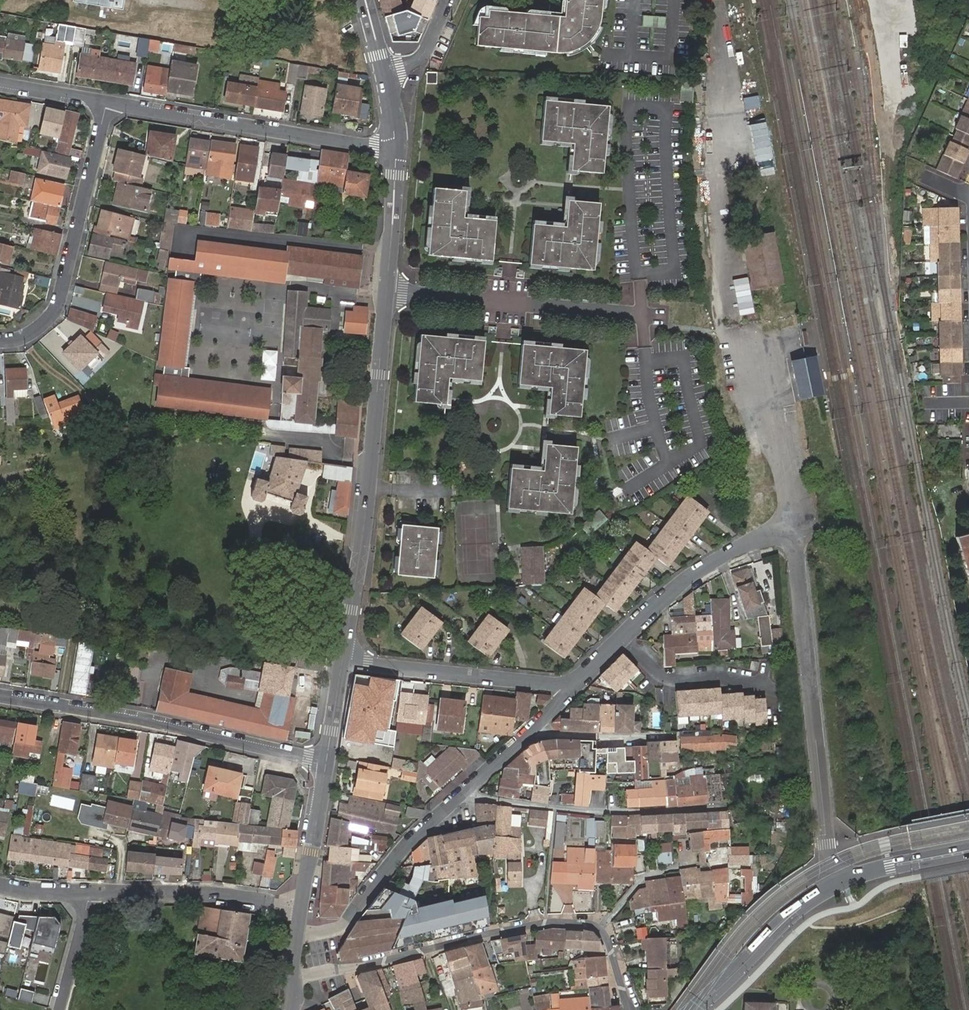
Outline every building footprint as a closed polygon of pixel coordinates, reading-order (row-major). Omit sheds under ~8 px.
[(73,1),(123,9),(124,0),(73,0),(73,1)] [(407,12),(407,8),(402,9),(399,0),(381,0),(385,18),(407,12)] [(435,2),(429,0),(407,0),(407,8),(407,12),(427,20),(435,2)] [(486,12),(486,20),(477,19),(474,48),(552,52),(555,52),(558,52),(561,52),(563,52),(566,51),(569,50),(572,49),(575,48),(577,47),(580,46),(582,44),(584,42),(586,40),(588,38),(590,36),(592,33),(593,31),(594,28),(596,25),(597,23),(597,20),(598,17),(598,14),(600,0),(564,0),(562,17),(556,17),(556,21),(536,19),(536,16),(486,12)] [(407,12),(385,18),(391,42),(417,42),(427,20),(407,12)] [(76,27),(59,24),(56,39),(55,48),(44,46),(40,66),(49,68),(48,71),(58,73),(63,41),(73,43),(76,27)] [(73,43),(73,44),(83,46),(85,34),(95,35),(96,31),(76,27),(73,43)] [(139,38),(113,34),(112,40),(138,44),(139,38)] [(3,58),(22,61),(22,60),(24,43),(25,43),(6,39),(6,37),(0,36),(0,58),(3,58)] [(55,48),(56,39),(45,38),(44,46),(55,48)] [(150,40),(139,38),(138,44),(136,56),(147,57),(149,45),(150,40)] [(35,45),(24,43),(22,60),(32,62),(35,45)] [(196,54),(197,48),(175,44),(174,49),(173,51),(196,54)] [(90,78),(105,81),(108,60),(100,58),(101,52),(92,50),(91,56),(81,54),(78,72),(91,74),(90,78)] [(224,52),(222,66),(230,67),(232,54),(224,52)] [(263,59),(253,58),(251,65),(261,67),(263,59)] [(108,60),(105,81),(120,84),(120,80),(133,81),(136,65),(108,60)] [(170,70),(166,91),(191,96),(195,68),(171,64),(170,70)] [(286,85),(296,86),(297,78),(299,66),(290,64),(286,85)] [(685,72),(685,64),(675,64),(675,72),(685,72)] [(143,92),(165,96),(166,91),(170,70),(148,66),(143,92)] [(299,66),(297,78),(306,80),(307,72),(317,74),(318,69),(299,66)] [(436,85),(437,73),(427,72),(426,84),(436,85)] [(229,84),(226,101),(254,106),(257,89),(259,81),(259,80),(241,76),(240,86),(229,84)] [(279,84),(259,81),(257,89),(278,92),(279,84)] [(306,86),(301,109),(312,111),(311,115),(321,117),(326,90),(306,86)] [(337,87),(332,113),(356,116),(360,90),(337,87)] [(257,89),(254,106),(282,111),(285,94),(278,92),(257,89)] [(0,100),(0,138),(14,142),(17,124),(18,119),(12,118),(13,111),(27,113),(28,105),(0,100)] [(599,175),(605,108),(541,102),(538,143),(570,146),(568,172),(599,175)] [(58,138),(64,112),(44,108),(39,134),(58,138)] [(27,113),(13,111),(12,118),(18,119),(17,124),(25,125),(27,113)] [(77,115),(64,112),(58,138),(55,152),(80,159),(81,153),(68,150),(77,115)] [(962,117),(956,130),(959,131),(956,137),(968,143),(968,120),(962,117)] [(36,142),(38,131),(34,130),(31,141),(29,140),(28,144),(35,146),(36,142)] [(150,134),(145,156),(170,162),(173,145),(165,143),(165,136),(150,134)] [(174,138),(165,136),(165,143),(173,145),(174,138)] [(956,137),(953,144),(951,143),(938,171),(957,179),(968,152),(968,151),(967,150),(968,146),(968,143),(956,137)] [(209,141),(189,138),(185,165),(185,167),(189,167),(190,161),(201,162),(201,168),(205,168),(209,141)] [(212,142),(208,169),(231,172),(236,145),(212,142)] [(40,158),(37,172),(64,179),(69,158),(24,146),(22,153),(27,155),(40,158)] [(258,150),(239,146),(234,176),(234,179),(253,182),(258,150)] [(110,160),(128,164),(131,154),(113,150),(110,160)] [(347,171),(350,156),(321,152),(319,162),(316,184),(338,187),(337,197),(337,199),(341,199),(343,193),(347,171)] [(285,167),(286,157),(271,155),(267,177),(282,179),(285,167)] [(298,169),(295,183),(282,181),(280,193),(280,196),(289,197),(288,205),(303,208),(304,200),(309,200),(311,186),(312,181),(303,180),(303,175),(307,176),(310,160),(286,156),(286,157),(285,167),(298,169)] [(311,186),(316,187),(316,184),(319,162),(310,160),(307,176),(303,175),(303,180),(312,181),(311,186)] [(8,181),(21,184),(23,174),(11,171),(8,181)] [(355,172),(347,171),(343,193),(365,198),(368,176),(355,174),(355,172)] [(30,200),(58,206),(63,187),(35,180),(30,200)] [(146,189),(122,184),(120,195),(117,194),(115,204),(147,212),(150,202),(143,200),(146,189)] [(150,202),(152,191),(146,189),(143,200),(150,202)] [(280,193),(257,190),(254,209),(277,213),(280,196),(280,193)] [(460,220),(463,193),(431,190),(425,257),(489,263),(493,223),(460,220)] [(563,229),(530,226),(527,266),(591,272),(597,205),(565,202),(563,229)] [(28,217),(45,221),(45,222),(54,225),(58,210),(32,203),(28,217)] [(942,384),(960,384),(959,208),(928,208),(930,262),(936,262),(938,302),(931,302),(932,321),(938,321),(939,376),(942,376),(942,384)] [(229,209),(225,230),(247,233),(249,226),(250,217),(234,215),(234,211),(234,209),(229,209)] [(133,217),(124,215),(124,216),(101,210),(97,227),(97,228),(106,230),(105,233),(109,234),(109,235),(127,240),(133,217)] [(165,226),(172,228),(173,225),(176,225),(176,223),(178,212),(164,210),(160,225),(164,225),(165,226)] [(178,212),(176,223),(183,223),(185,211),(178,210),(178,212)] [(199,226),(216,228),(218,215),(206,214),(205,221),(199,221),(199,226)] [(163,232),(164,225),(160,225),(147,221),(145,228),(163,232)] [(162,251),(169,252),(172,228),(165,226),(162,251)] [(251,226),(250,233),(273,235),(274,229),(251,226)] [(94,234),(104,237),(105,233),(106,230),(97,228),(97,227),(96,227),(94,234)] [(35,234),(31,250),(56,256),(61,235),(44,230),(43,236),(35,234)] [(745,240),(753,291),(786,285),(778,234),(745,240)] [(108,259),(110,248),(120,250),(121,245),(123,245),(124,242),(92,235),(88,254),(108,259)] [(197,242),(194,261),(284,273),(330,279),(329,284),(356,288),(361,257),(287,247),(286,253),(197,242)] [(8,264),(13,247),(0,244),(0,261),(8,264)] [(160,252),(159,264),(161,265),(161,271),(166,272),(167,253),(160,252)] [(167,269),(175,270),(200,273),(282,283),(284,273),(194,261),(169,258),(167,269)] [(117,288),(118,282),(120,277),(133,280),(145,283),(147,273),(105,263),(100,284),(117,288)] [(14,269),(13,272),(12,275),(9,274),(10,272),(0,270),(0,294),(2,294),(0,301),(0,302),(0,305),(19,310),(22,296),(20,296),(18,295),(19,289),(21,289),(22,285),(20,284),(21,279),(26,279),(28,273),(14,269)] [(164,365),(163,375),(187,378),(188,367),(182,366),(192,281),(199,282),(200,273),(175,270),(174,279),(169,279),(157,364),(164,365)] [(120,277),(118,282),(132,285),(133,280),(120,277)] [(75,286),(73,293),(82,295),(84,288),(75,286)] [(140,300),(163,306),(164,296),(138,290),(136,300),(140,300)] [(136,317),(140,300),(136,300),(108,293),(104,310),(117,312),(115,321),(123,322),(123,325),(134,327),(136,317)] [(287,293),(283,359),(285,359),(285,367),(297,368),(297,380),(282,379),(279,421),(314,424),(316,383),(318,382),(320,359),(318,359),(319,330),(327,330),(328,311),(305,310),(306,294),(287,293)] [(366,334),(368,309),(357,308),(356,313),(345,313),(344,332),(366,334)] [(87,330),(93,333),(97,319),(68,312),(67,318),(65,320),(87,330)] [(87,330),(80,337),(93,350),(95,349),(100,344),(87,330)] [(80,337),(63,353),(79,371),(97,354),(93,350),(80,337)] [(478,383),(482,343),(418,337),(412,404),(443,407),(446,380),(478,383)] [(109,352),(100,344),(95,349),(103,358),(109,352)] [(584,352),(520,346),(516,386),(548,389),(546,416),(578,419),(584,352)] [(825,395),(817,356),(807,358),(788,363),(796,402),(825,395)] [(5,398),(5,414),(12,415),(13,397),(13,389),(26,389),(25,370),(7,370),(7,398),(5,398)] [(163,375),(155,374),(153,384),(158,385),(268,400),(269,389),(187,378),(163,375)] [(268,400),(158,385),(156,404),(265,420),(268,400)] [(13,389),(13,397),(26,397),(26,389),(13,389)] [(40,416),(46,414),(39,396),(34,398),(40,416)] [(54,429),(85,418),(78,397),(56,405),(53,398),(44,400),(54,429)] [(338,414),(358,415),(359,404),(339,403),(338,414)] [(89,412),(101,425),(108,419),(96,405),(89,412)] [(336,437),(356,437),(358,415),(338,414),(336,437)] [(359,438),(348,437),(346,458),(357,459),(359,438)] [(569,516),(575,449),(543,446),(541,472),(508,470),(505,510),(569,516)] [(271,448),(269,457),(275,459),(267,483),(255,479),(249,498),(251,501),(258,503),(262,502),(264,494),(292,504),(290,511),(291,514),(298,516),(301,515),(307,498),(295,494),(305,462),(288,460),(283,459),(284,450),(271,448)] [(305,462),(320,464),(320,453),(289,449),(288,460),(305,462)] [(352,484),(353,469),(326,465),(324,480),(337,482),(352,484)] [(349,516),(352,484),(337,482),(335,501),(331,500),(330,512),(334,512),(334,513),(349,516)] [(613,612),(651,557),(663,566),(703,510),(686,497),(645,552),(634,544),(594,598),(583,590),(542,644),(561,659),(602,604),(613,612)] [(436,527),(404,524),(402,546),(397,546),(395,574),(431,577),(436,527)] [(968,585),(968,533),(955,537),(968,585)] [(541,546),(523,546),(523,554),(520,554),(521,584),(542,583),(541,546)] [(747,569),(731,574),(745,619),(758,617),(766,615),(759,590),(751,567),(747,569)] [(693,616),(692,593),(683,599),(683,612),(684,617),(669,618),(670,635),(695,634),(693,616)] [(723,651),(735,649),(735,639),(728,639),(728,632),(728,616),(727,601),(716,601),(716,605),(709,605),(709,607),(710,651),(723,651)] [(696,652),(710,651),(709,607),(704,607),(704,616),(693,616),(695,634),(696,652)] [(419,650),(440,622),(422,608),(400,636),(419,650)] [(771,646),(769,631),(768,614),(766,615),(758,617),(759,647),(771,646)] [(488,616),(467,643),(486,657),(507,630),(488,616)] [(0,628),(0,646),(6,647),(15,648),(16,641),(29,643),(28,650),(26,660),(31,660),(32,656),(33,653),(34,643),(36,632),(0,628)] [(781,638),(781,630),(769,631),(771,646),(772,646),(782,645),(781,638)] [(65,647),(67,637),(36,632),(34,643),(53,646),(65,647)] [(663,666),(673,665),(673,652),(696,652),(695,634),(670,635),(661,636),(662,643),(662,653),(663,666)] [(15,648),(28,650),(29,643),(16,641),(15,648)] [(242,677),(239,677),(228,675),(227,685),(242,688),(259,691),(254,708),(187,692),(191,673),(167,667),(157,708),(284,740),(295,698),(289,697),(296,655),(283,652),(276,651),(274,663),(263,661),(262,672),(260,681),(255,680),(253,679),(242,677)] [(31,660),(31,664),(34,664),(32,675),(51,678),(54,661),(49,660),(44,659),(45,655),(39,654),(38,658),(35,658),(35,657),(32,656),(31,660)] [(636,670),(621,655),(610,667),(624,680),(636,670)] [(253,679),(255,680),(260,681),(262,672),(230,666),(220,669),(219,678),(227,685),(228,675),(239,677),(242,677),(253,679)] [(624,680),(610,667),(598,679),(611,691),(624,680)] [(395,680),(369,677),(367,685),(351,683),(342,738),(394,747),(396,732),(385,729),(395,680)] [(414,682),(402,681),(401,694),(412,695),(414,682)] [(675,715),(713,713),(711,688),(674,691),(675,715)] [(711,688),(713,713),(720,713),(720,719),(742,718),(743,721),(754,721),(754,724),(766,723),(764,698),(752,698),(751,695),(741,695),(740,692),(718,694),(718,688),(711,688)] [(530,694),(516,693),(515,700),(512,720),(527,721),(530,694)] [(412,695),(401,694),(399,704),(411,705),(412,695)] [(411,705),(399,704),(397,720),(424,725),(425,723),(428,705),(429,698),(412,695),(411,705)] [(551,696),(536,695),(534,704),(542,705),(551,696)] [(515,700),(482,696),(478,731),(511,735),(512,720),(515,700)] [(470,703),(440,700),(438,725),(468,728),(470,703)] [(614,733),(616,705),(601,704),(600,720),(568,720),(559,720),(559,731),(614,733)] [(600,720),(601,704),(582,704),(582,710),(569,710),(568,720),(600,720)] [(433,706),(428,705),(425,723),(431,724),(433,706)] [(631,731),(638,731),(638,723),(632,723),(632,706),(616,705),(614,733),(631,733),(631,731)] [(0,742),(0,743),(0,748),(10,750),(15,724),(0,721),(0,742)] [(33,753),(35,743),(33,743),(35,727),(19,724),(15,742),(14,742),(12,756),(17,757),(29,759),(29,753),(33,753)] [(63,724),(58,752),(63,753),(74,754),(79,726),(63,724)] [(736,745),(736,736),(722,737),(722,746),(736,745)] [(113,763),(117,739),(108,737),(107,740),(97,738),(93,759),(101,761),(100,766),(106,768),(112,769),(113,763)] [(722,746),(722,737),(693,738),(681,739),(681,741),(681,750),(722,748),(722,746)] [(136,742),(117,739),(113,763),(132,766),(136,742)] [(579,761),(579,741),(555,740),(539,742),(547,763),(543,764),(543,771),(549,771),(555,771),(555,765),(572,764),(572,770),(578,770),(578,767),(579,761)] [(658,772),(659,742),(646,743),(646,746),(610,748),(609,744),(605,741),(579,741),(579,761),(578,767),(606,770),(605,784),(635,783),(635,779),(651,778),(658,777),(658,772)] [(677,771),(676,741),(659,742),(658,772),(677,771)] [(194,759),(205,748),(176,742),(174,748),(170,772),(178,774),(178,782),(187,784),(194,759)] [(547,763),(539,742),(529,746),(520,754),(533,768),(532,785),(549,788),(549,771),(543,771),(543,764),(547,763)] [(163,808),(170,772),(174,748),(165,746),(164,749),(155,747),(151,765),(165,767),(163,774),(165,774),(162,787),(141,781),(141,785),(139,798),(138,800),(138,801),(163,808)] [(435,760),(431,754),(422,762),(426,768),(425,774),(436,787),(458,769),(461,772),(469,765),(455,748),(450,748),(435,760)] [(480,756),(475,751),(455,748),(469,765),(480,756)] [(520,754),(491,780),(499,780),(499,797),(520,800),(522,785),(532,785),(533,768),(520,754)] [(353,790),(352,797),(379,803),(386,768),(385,767),(368,764),(363,763),(358,762),(357,769),(361,770),(358,791),(353,790)] [(706,803),(727,801),(727,790),(736,789),(734,762),(725,763),(725,773),(705,776),(706,803)] [(61,767),(56,767),(52,786),(69,789),(72,769),(61,767)] [(603,785),(605,784),(606,770),(578,767),(578,770),(575,806),(585,806),(586,806),(587,790),(602,791),(603,785)] [(218,795),(236,799),(241,776),(210,769),(203,800),(216,803),(218,795)] [(357,769),(353,790),(358,791),(361,770),(357,769)] [(402,770),(400,779),(412,782),(415,773),(402,770)] [(82,774),(80,789),(93,792),(95,776),(82,774)] [(677,807),(706,803),(705,776),(676,780),(677,807)] [(273,798),(293,802),(296,788),(292,781),(266,777),(263,796),(273,798)] [(677,807),(676,780),(665,781),(665,805),(665,807),(677,807)] [(36,797),(38,784),(28,782),(20,781),(18,794),(36,797)] [(665,805),(665,781),(651,782),(651,789),(626,791),(627,807),(665,805)] [(127,796),(139,798),(141,785),(129,782),(127,796)] [(547,804),(547,802),(549,788),(532,785),(532,786),(530,802),(547,804)] [(727,790),(727,801),(737,800),(736,789),(727,790)] [(55,793),(52,802),(75,808),(77,799),(55,793)] [(566,805),(573,806),(574,795),(561,794),(560,804),(566,804),(566,805)] [(289,830),(293,802),(273,798),(268,827),(289,830)] [(127,829),(132,809),(133,806),(107,799),(106,807),(102,822),(108,824),(127,829)] [(329,822),(325,846),(329,846),(349,849),(358,850),(382,853),(383,846),(385,846),(386,840),(376,838),(375,845),(370,844),(370,846),(346,842),(348,835),(350,830),(351,824),(367,828),(379,831),(385,807),(350,800),(348,807),(340,806),(336,820),(330,818),(329,822)] [(102,822),(106,807),(90,803),(90,806),(81,803),(77,818),(81,824),(107,831),(108,824),(102,822)] [(239,826),(247,827),(251,807),(235,803),(232,824),(237,825),(239,825),(239,826)] [(494,827),(495,807),(477,806),(477,827),(494,827)] [(398,811),(385,807),(379,831),(391,834),(398,811)] [(509,839),(510,809),(495,807),(494,827),(494,837),(509,839)] [(411,817),(418,818),(423,812),(420,811),(411,809),(407,808),(406,816),(411,817)] [(158,837),(163,816),(132,809),(127,829),(158,837)] [(251,809),(249,825),(257,826),(260,810),(251,809)] [(745,809),(730,811),(731,823),(746,821),(745,809)] [(196,827),(197,820),(180,818),(181,817),(178,816),(179,814),(164,810),(163,816),(158,837),(163,838),(168,840),(179,842),(184,838),(187,825),(196,827)] [(544,812),(529,811),(527,824),(543,826),(544,812)] [(722,830),(721,812),(709,813),(710,828),(710,831),(722,830)] [(8,815),(0,813),(0,837),(4,837),(8,815)] [(710,828),(709,813),(683,815),(684,830),(710,828)] [(683,815),(671,816),(672,832),(671,832),(671,835),(684,834),(684,830),(683,815)] [(672,832),(671,816),(654,817),(654,833),(672,832)] [(628,818),(611,817),(610,839),(624,839),(624,834),(654,833),(654,817),(628,818)] [(216,841),(218,823),(197,820),(196,827),(193,847),(200,848),(200,844),(201,840),(216,841)] [(595,833),(602,833),(604,833),(604,821),(595,820),(595,833)] [(563,822),(555,822),(554,831),(563,831),(563,822)] [(232,824),(218,823),(216,841),(216,842),(231,843),(231,846),(239,847),(239,841),(239,826),(239,825),(237,825),(232,824)] [(365,834),(367,828),(351,824),(350,830),(365,834)] [(270,844),(273,830),(247,827),(239,826),(239,841),(243,842),(270,844)] [(477,852),(493,853),(494,837),(494,827),(477,827),(471,829),(474,841),(475,841),(477,852)] [(461,879),(477,877),(474,854),(471,829),(426,840),(426,852),(427,869),(432,869),(431,883),(447,880),(461,879)] [(728,829),(722,830),(710,831),(704,832),(704,842),(728,840),(728,829)] [(296,847),(298,832),(273,830),(270,844),(268,861),(275,862),(278,845),(284,846),(282,857),(294,858),(296,847)] [(553,846),(553,849),(563,850),(563,831),(554,831),(553,846)] [(701,833),(690,834),(691,850),(694,849),(702,848),(701,833)] [(12,834),(8,860),(17,861),(18,859),(53,864),(56,843),(22,838),(22,836),(12,834)] [(370,846),(370,844),(371,842),(348,835),(346,842),(370,846)] [(494,837),(493,853),(510,854),(510,864),(519,864),(518,840),(509,839),(494,837)] [(76,846),(56,843),(53,864),(58,865),(67,866),(68,854),(75,855),(76,846)] [(91,847),(77,843),(76,846),(75,855),(68,854),(67,866),(68,866),(87,869),(91,847)] [(328,861),(335,862),(347,863),(349,849),(329,846),(328,861)] [(612,866),(632,866),(633,846),(612,846),(612,851),(612,866)] [(669,854),(669,846),(655,846),(655,855),(656,855),(669,854)] [(104,849),(91,847),(87,869),(106,871),(108,860),(103,859),(104,849)] [(702,848),(694,849),(695,865),(704,864),(702,848)] [(349,849),(347,863),(357,864),(358,857),(358,850),(349,849)] [(577,891),(593,892),(593,884),(594,866),(594,856),(594,851),(566,850),(566,866),(558,865),(557,883),(566,883),(577,883),(577,891)] [(593,884),(612,884),(612,883),(612,866),(612,851),(606,850),(605,856),(594,856),(594,866),(593,884)] [(426,852),(412,853),(411,855),(411,868),(427,869),(426,852)] [(155,858),(155,856),(128,853),(125,874),(138,874),(138,873),(144,874),(145,869),(153,870),(155,858)] [(656,866),(669,865),(669,854),(656,855),(656,866)] [(181,876),(182,861),(155,858),(153,870),(153,872),(181,876)] [(278,863),(275,862),(268,861),(266,870),(264,879),(264,880),(275,882),(278,863)] [(323,862),(321,886),(333,886),(335,862),(328,861),(323,861),(323,862)] [(333,890),(354,892),(355,882),(353,882),(347,881),(348,870),(355,871),(362,871),(367,865),(357,864),(347,863),(335,862),(333,886),(333,890)] [(510,876),(519,876),(519,864),(510,864),(510,876)] [(550,883),(557,883),(558,865),(551,865),(550,883)] [(612,883),(631,884),(632,874),(632,866),(612,866),(612,883)] [(264,879),(266,870),(257,868),(255,877),(264,879)] [(432,869),(427,869),(411,868),(409,885),(407,884),(405,889),(402,895),(410,898),(415,886),(431,884),(431,883),(432,869)] [(691,870),(680,871),(681,878),(683,895),(697,893),(698,901),(709,900),(710,912),(722,910),(721,905),(715,906),(714,901),(709,874),(694,876),(693,871),(691,870)] [(714,901),(730,899),(725,870),(710,872),(709,874),(714,901)] [(668,904),(684,902),(683,895),(681,878),(665,880),(668,904)] [(668,904),(665,880),(645,882),(646,888),(639,889),(630,900),(631,911),(642,909),(649,907),(653,906),(668,904)] [(384,889),(397,893),(400,886),(387,881),(384,889)] [(321,886),(320,903),(332,905),(333,890),(333,886),(321,886)] [(397,893),(402,895),(405,889),(400,886),(397,893)] [(384,889),(382,888),(356,922),(402,918),(389,950),(487,926),(482,887),(407,905),(410,898),(402,895),(397,893),(384,889)] [(332,905),(346,906),(346,896),(351,896),(354,892),(333,890),(332,905)] [(697,893),(683,895),(684,903),(698,901),(697,893)] [(677,929),(687,928),(684,902),(668,904),(653,906),(649,907),(650,912),(642,913),(644,923),(668,920),(676,919),(677,927),(677,929)] [(345,907),(346,906),(332,905),(320,903),(318,918),(335,919),(337,919),(345,907)] [(205,908),(203,908),(194,954),(242,963),(251,914),(205,908)] [(9,941),(14,923),(15,920),(0,917),(0,939),(9,941)] [(39,918),(19,917),(18,924),(14,923),(9,941),(8,947),(20,950),(25,931),(35,933),(39,918)] [(54,919),(39,918),(35,933),(30,954),(40,956),(40,953),(42,947),(56,950),(61,927),(54,919)] [(356,922),(337,953),(339,963),(388,951),(389,950),(402,918),(356,922)] [(533,946),(563,948),(564,930),(552,930),(533,934),(533,946)] [(563,948),(601,951),(596,940),(590,934),(582,931),(564,930),(563,948)] [(525,935),(490,942),(495,956),(513,952),(515,962),(526,960),(523,945),(522,941),(525,938),(525,935)] [(648,939),(648,963),(665,963),(665,939),(648,939)] [(523,945),(526,960),(535,958),(532,943),(523,945)] [(480,944),(462,948),(471,972),(487,967),(480,944)] [(54,956),(56,950),(42,947),(40,953),(54,956)] [(442,954),(458,1006),(459,1009),(471,1009),(483,1008),(481,1001),(481,1000),(480,997),(479,994),(471,972),(462,948),(442,954)] [(572,959),(571,971),(572,972),(574,988),(569,989),(570,991),(587,989),(586,978),(605,977),(604,956),(572,959)] [(424,972),(421,959),(392,967),(403,1002),(404,1006),(423,1001),(416,975),(424,972)] [(487,967),(471,972),(479,994),(495,990),(493,984),(488,969),(487,967)] [(488,969),(493,984),(499,982),(495,967),(488,969)] [(665,969),(649,969),(649,978),(646,978),(647,989),(646,989),(646,1006),(666,1005),(665,969)] [(678,969),(665,969),(665,978),(673,978),(673,977),(678,977),(678,969)] [(380,970),(373,972),(384,997),(389,995),(387,991),(388,990),(380,970)] [(368,1009),(373,1007),(374,1009),(389,1009),(384,997),(373,972),(360,975),(356,979),(368,1009)] [(426,989),(434,987),(431,975),(423,978),(426,989)] [(586,978),(587,989),(587,990),(606,986),(605,977),(586,978)] [(506,990),(507,994),(526,990),(525,985),(506,990)] [(606,986),(587,990),(589,1008),(607,1007),(606,993),(606,986)] [(52,998),(21,990),(18,1002),(48,1009),(49,1009),(52,998)] [(589,1008),(587,990),(556,996),(556,1009),(589,1009),(589,1008)] [(347,991),(336,996),(328,1000),(332,1009),(333,1009),(337,1008),(338,1009),(355,1009),(347,991)] [(537,1009),(551,1009),(550,994),(533,997),(537,1009)] [(405,1009),(425,1009),(423,1001),(404,1006),(405,1009)] [(742,1009),(774,1009),(774,1004),(743,1002),(742,1009)]
